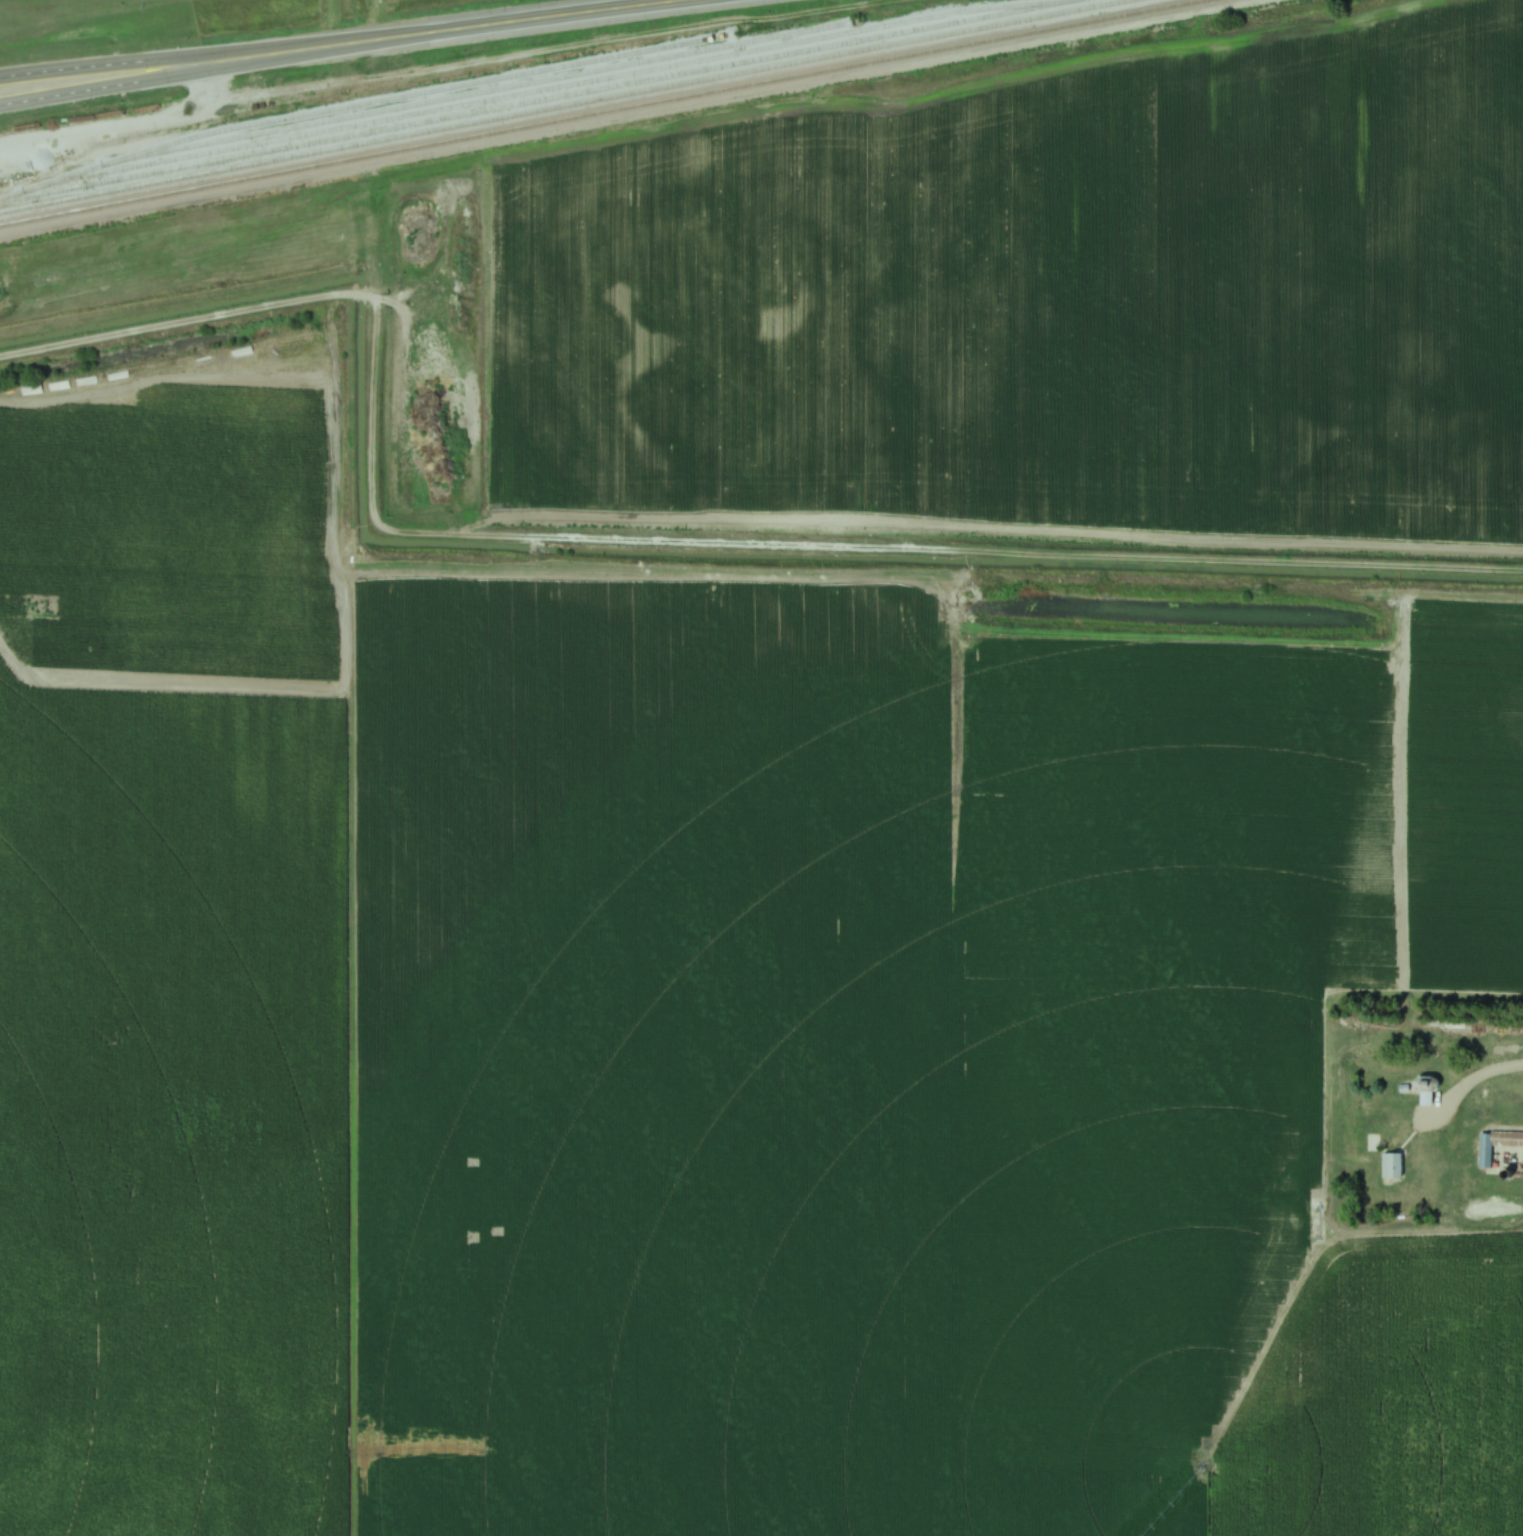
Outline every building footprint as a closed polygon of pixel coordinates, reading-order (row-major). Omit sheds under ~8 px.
[(19,388),(21,397),(42,394),(41,385),(19,388)] [(1418,1089),(1432,1090),(1432,1078),(1419,1078),(1418,1089)] [(1479,1132),(1478,1173),(1502,1173),(1503,1147),(1522,1148),(1522,1133),(1479,1132)] [(1401,1154),(1381,1154),(1381,1179),(1401,1179),(1401,1154)]
